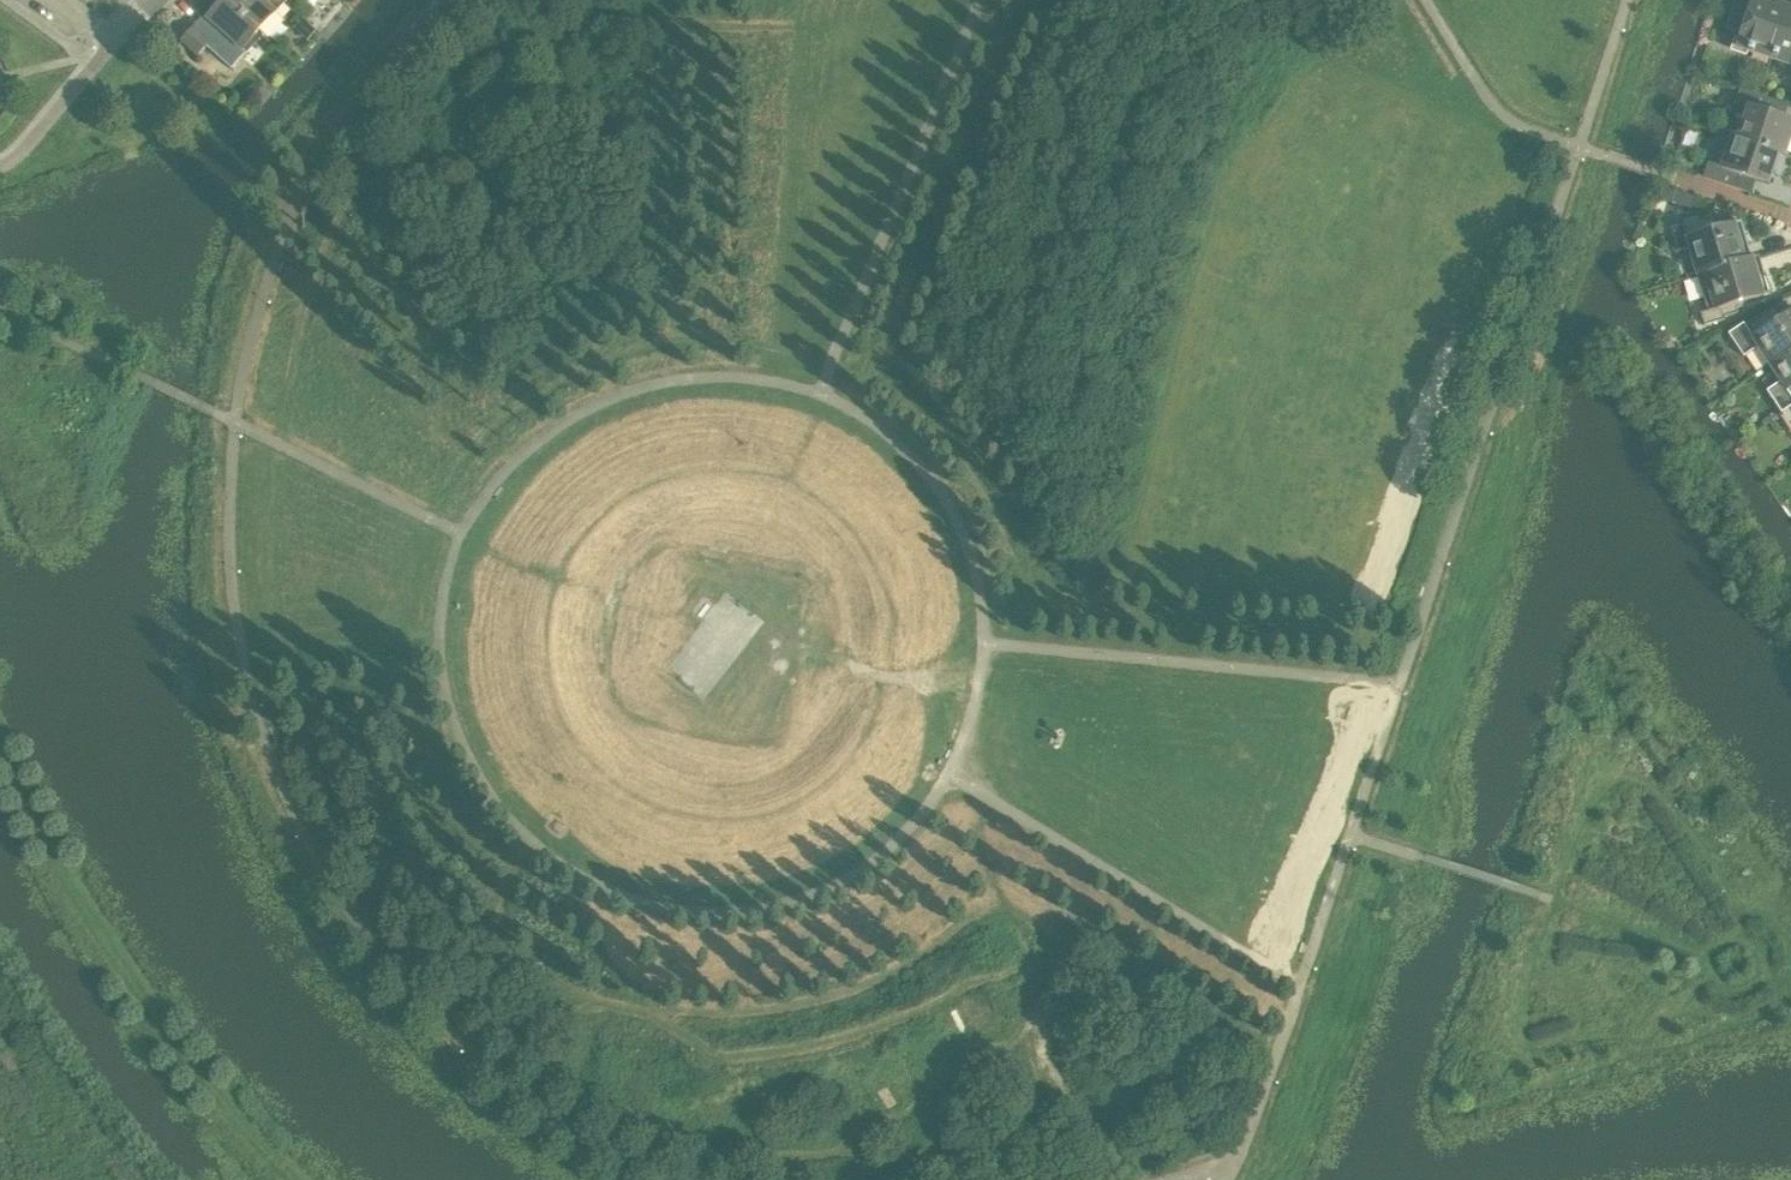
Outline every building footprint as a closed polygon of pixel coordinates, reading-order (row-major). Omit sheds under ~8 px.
[(284,5),(279,0),(227,0),(224,3),(258,34),(284,5)] [(1725,29),(1740,34),(1736,48),(1770,60),(1787,9),(1759,0),(1734,0),(1725,29)] [(194,28),(180,43),(197,59),(207,48),(232,71),(246,54),(243,51),(258,34),(224,3),(198,31),(194,28)] [(1770,60),(1790,67),(1790,11),(1787,9),(1770,60)] [(1785,105),(1738,90),(1733,105),(1747,109),(1737,139),(1776,152),(1776,153),(1782,155),(1790,128),(1790,123),(1781,119),(1785,105)] [(1737,139),(1730,137),(1720,168),(1707,163),(1702,178),(1750,194),(1754,180),(1766,184),(1776,153),(1776,152),(1737,139)] [(1672,204),(1676,191),(1661,187),(1657,199),(1672,204)] [(1712,217),(1699,220),(1697,214),(1679,219),(1681,226),(1670,229),(1677,252),(1688,249),(1696,275),(1751,259),(1740,222),(1715,230),(1712,217)] [(1735,304),(1769,294),(1758,257),(1751,259),(1696,275),(1706,311),(1699,313),(1703,326),(1724,320),(1724,317),(1737,313),(1735,304)] [(1728,335),(1744,358),(1757,348),(1768,364),(1790,349),(1790,312),(1781,318),(1773,306),(1742,326),(1728,335)] [(1766,391),(1781,414),(1790,407),(1790,349),(1768,364),(1779,382),(1766,391)] [(1779,415),(1790,433),(1790,407),(1781,414),(1779,415)]
